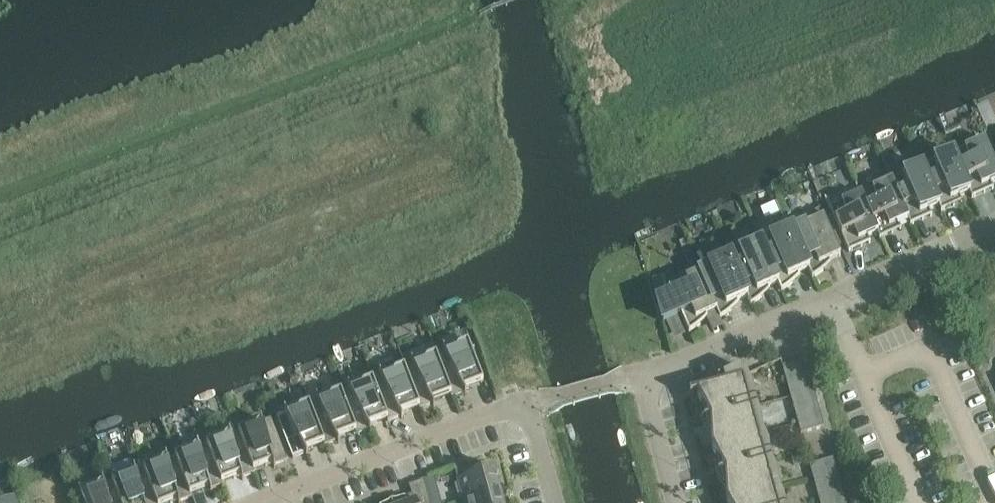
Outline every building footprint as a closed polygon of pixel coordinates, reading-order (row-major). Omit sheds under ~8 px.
[(953,154),(970,192),(971,192),(973,196),(972,197),(972,198),(985,192),(983,186),(994,181),(994,164),(985,140),(953,154)] [(953,154),(923,167),(939,206),(941,205),(943,210),(941,211),(941,212),(955,206),(952,200),(970,192),(953,154)] [(923,167),(892,181),(909,219),(910,219),(912,223),(910,224),(911,225),(924,219),(921,213),(939,206),(923,167)] [(892,181),(861,194),(878,233),(879,232),(881,237),(879,238),(880,239),(893,233),(891,227),(909,219),(892,181)] [(878,233),(861,194),(829,208),(835,221),(842,236),(849,252),(862,246),(860,241),(878,233)] [(802,227),(793,231),(792,231),(809,270),(812,279),(816,276),(820,273),(824,270),(821,264),(841,256),(820,209),(801,224),(802,227)] [(771,241),(762,244),(762,245),(779,283),(778,284),(782,292),(785,289),(789,287),(793,284),(790,278),(809,270),(792,231),(793,231),(789,222),(770,238),(771,241)] [(740,254),(731,258),(748,297),(747,297),(751,306),(755,303),(758,300),(762,297),(760,292),(778,284),(779,283),(762,245),(762,244),(758,236),(739,251),(740,254)] [(710,268),(701,272),(700,272),(717,310),(716,311),(720,319),(724,317),(728,314),(731,311),(729,305),(747,297),(748,297),(731,258),(728,249),(708,265),(710,268)] [(700,272),(701,272),(697,263),(678,278),(679,281),(664,288),(669,299),(658,304),(663,323),(682,315),(689,333),(693,330),(697,327),(701,324),(698,319),(716,311),(717,310),(700,272)] [(444,352),(436,355),(451,395),(451,397),(464,393),(465,395),(466,394),(464,390),(484,383),(468,343),(445,352),(444,350),(443,350),(444,352)] [(412,365),(404,368),(419,407),(419,408),(420,410),(432,405),(434,407),(435,407),(433,402),(451,395),(436,355),(414,364),(412,362),(411,362),(412,365)] [(806,360),(794,364),(801,388),(813,384),(806,360)] [(782,367),(789,391),(801,388),(794,364),(782,367)] [(381,377),(373,380),(388,419),(387,420),(388,422),(401,417),(402,419),(403,419),(401,414),(419,408),(419,407),(404,368),(382,376),(381,374),(380,375),(381,377)] [(723,378),(725,386),(743,381),(740,371),(723,378)] [(349,389),(341,392),(356,432),(355,432),(356,434),(369,429),(370,432),(371,431),(369,427),(387,420),(388,419),(373,380),(350,389),(349,386),(348,387),(349,389)] [(702,405),(710,420),(750,409),(743,381),(725,386),(690,396),(690,398),(698,396),(702,405)] [(825,427),(813,384),(801,388),(789,391),(801,434),(825,427)] [(317,401),(309,404),(324,444),(325,446),(337,441),(338,444),(340,443),(337,439),(355,432),(356,432),(341,392),(319,401),(317,399),(316,399),(317,401)] [(324,444),(309,404),(287,413),(286,411),(284,411),(286,414),(277,417),(293,459),(306,454),(307,456),(308,455),(306,451),(324,444)] [(710,420),(712,448),(758,435),(750,409),(710,420)] [(261,423),(239,432),(254,471),(255,471),(273,464),(274,468),(275,468),(275,466),(287,461),(271,419),(263,423),(262,420),(261,420),(261,423)] [(230,435),(207,444),(223,483),(241,476),(242,481),(244,480),(243,478),(256,473),(255,471),(254,471),(239,432),(231,435),(230,432),(229,433),(230,435)] [(712,448),(725,473),(765,462),(758,435),(712,448)] [(198,448),(175,456),(191,496),(191,495),(210,489),(211,493),(212,493),(212,490),(224,485),(223,483),(207,444),(199,447),(198,445),(197,445),(198,448)] [(802,451),(792,454),(795,465),(805,462),(802,451)] [(144,469),(157,502),(172,502),(178,501),(179,502),(180,502),(192,498),(191,495),(191,496),(175,456),(167,459),(167,457),(165,457),(166,460),(144,469)] [(820,502),(845,502),(833,459),(810,465),(820,502)] [(112,481),(120,502),(157,502),(144,469),(136,472),(135,469),(134,469),(132,460),(107,469),(112,481)] [(725,473),(727,501),(773,489),(765,462),(725,473)] [(456,472),(464,502),(501,492),(500,489),(499,489),(497,482),(499,482),(497,477),(496,478),(493,471),(485,473),(482,465),(483,465),(483,463),(454,471),(455,473),(456,472)] [(409,486),(415,502),(416,502),(430,502),(423,480),(409,486)] [(112,481),(104,484),(103,481),(102,482),(103,484),(80,493),(84,502),(120,502),(112,481)] [(727,502),(776,502),(773,489),(727,501),(727,502)] [(464,502),(504,502),(503,502),(501,495),(501,492),(464,502)]
